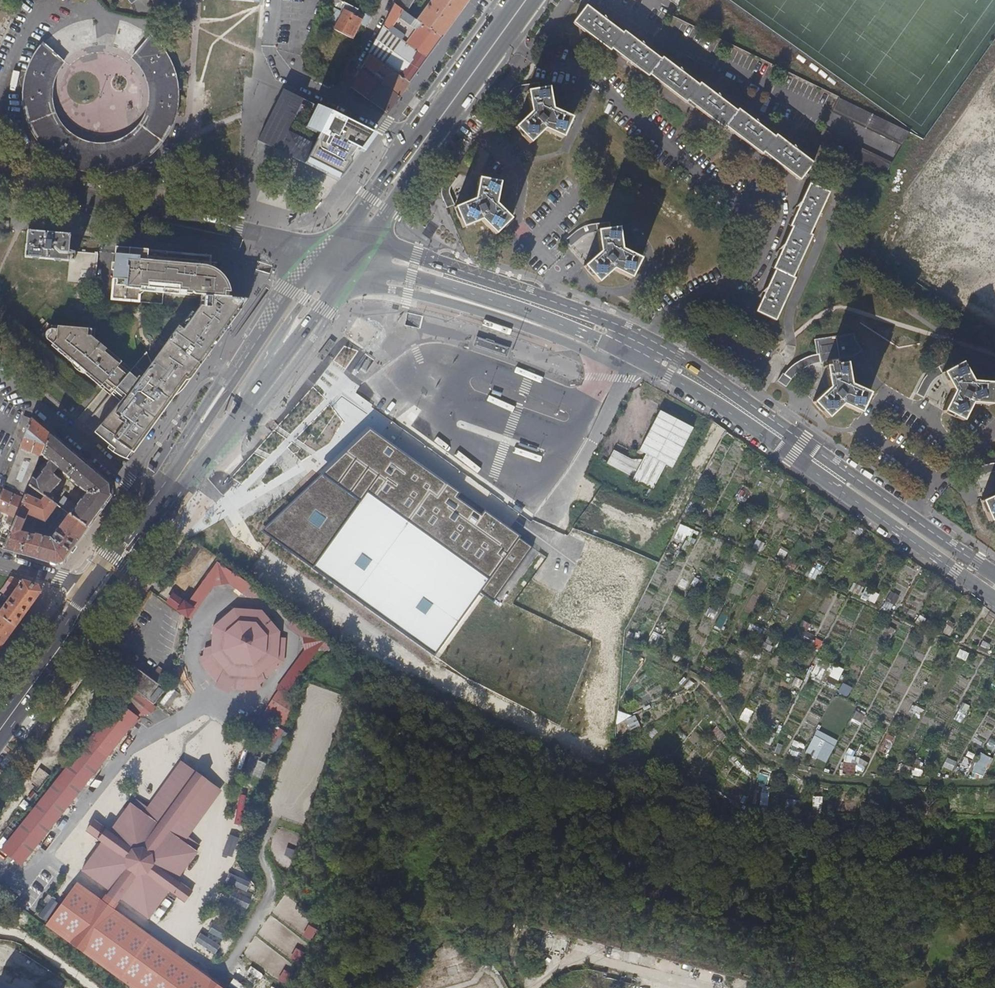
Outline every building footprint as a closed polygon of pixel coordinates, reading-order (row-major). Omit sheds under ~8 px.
[(325,3),(340,11),(344,3),(338,0),(326,0),(325,3)] [(394,4),(403,11),(404,11),(411,0),(396,0),(394,4)] [(469,0),(432,0),(417,21),(421,24),(442,38),(469,0)] [(344,3),(340,11),(343,12),(344,10),(362,19),(361,20),(367,23),(371,17),(358,10),(344,3)] [(403,11),(394,4),(383,26),(388,30),(403,11)] [(798,181),(811,164),(775,136),(773,138),(738,111),(736,113),(699,85),(697,87),(662,59),(660,62),(623,34),(622,35),(586,7),(573,24),(610,52),(612,51),(648,78),(650,76),(686,104),(688,102),(723,130),(725,128),(762,156),(764,154),(798,181)] [(343,12),(334,30),(352,39),(361,20),(362,19),(344,10),(343,12)] [(404,11),(403,11),(388,30),(406,43),(421,24),(417,21),(404,11)] [(629,23),(632,19),(620,13),(618,17),(629,23)] [(421,24),(406,43),(427,58),(442,38),(421,24)] [(388,30),(383,26),(369,54),(409,83),(417,72),(414,70),(418,64),(421,66),(427,58),(406,43),(388,30)] [(96,172),(105,172),(106,172),(117,170),(128,167),(140,162),(148,156),(156,148),(160,144),(167,135),(170,129),(172,123),(176,111),(177,104),(177,98),(177,86),(175,78),(174,71),(169,61),(163,50),(156,42),(149,36),(132,57),(136,60),(140,65),(144,70),(147,76),(150,86),(151,93),(151,98),(150,105),(148,110),(146,116),(142,123),(138,129),(133,133),(128,137),(123,140),(113,144),(107,145),(102,145),(97,145),(91,144),(86,143),(81,141),(76,139),(71,135),(66,131),(61,126),(56,117),(53,109),(51,99),(51,90),(53,81),(57,71),(63,63),(64,61),(45,43),(40,49),(33,59),(28,70),(26,76),(25,82),(24,95),(25,106),(27,116),(29,122),(33,131),(40,143),(44,148),(49,152),(58,159),(67,165),(77,168),(86,171),(96,172)] [(692,61),(694,57),(683,52),(681,55),(692,61)] [(409,83),(369,54),(365,62),(364,63),(380,76),(377,81),(381,84),(399,97),(409,83)] [(377,81),(361,69),(356,78),(352,88),(370,101),(387,113),(399,97),(381,84),(377,81)] [(527,93),(541,90),(539,83),(526,85),(527,93)] [(282,117),(293,94),(285,90),(283,89),(258,141),(270,147),(297,160),(311,167),(338,181),(341,177),(290,149),(302,125),(282,117)] [(541,90),(527,93),(531,114),(515,129),(530,144),(544,130),(563,139),(572,119),(553,111),(551,106),(548,89),(541,90)] [(372,133),(293,94),(282,117),(302,125),(290,149),(341,177),(372,133)] [(776,107),(777,103),(766,98),(765,102),(776,107)] [(910,133),(837,98),(831,113),(901,147),(910,133)] [(815,144),(884,177),(891,164),(822,130),(815,144)] [(456,208),(455,210),(463,228),(482,221),(494,234),(510,220),(496,206),(496,201),(500,184),(480,180),(478,182),(475,199),(470,203),(456,208)] [(756,311),(758,313),(803,230),(813,211),(819,213),(828,194),(809,185),(790,227),(792,228),(772,269),(775,270),(756,311)] [(803,230),(809,235),(819,213),(813,211),(803,230)] [(761,228),(766,217),(762,215),(758,227),(761,228)] [(597,232),(610,230),(609,223),(588,226),(578,230),(565,241),(570,247),(583,236),(597,232)] [(610,230),(597,232),(600,253),(583,268),(598,283),(613,270),(630,279),(640,259),(622,250),(620,247),(619,230),(610,230)] [(803,230),(758,313),(769,318),(775,321),(795,279),(792,278),(811,236),(809,235),(803,230)] [(28,231),(26,258),(68,261),(70,235),(28,231)] [(212,255),(155,250),(116,247),(111,300),(160,304),(161,291),(202,295),(216,296),(231,297),(231,292),(230,288),(229,284),(227,280),(224,276),(219,272),(211,267),(212,255)] [(70,255),(68,282),(81,283),(96,284),(98,254),(71,252),(71,255),(70,255)] [(732,266),(731,263),(719,268),(721,271),(732,266)] [(216,296),(202,295),(201,305),(183,329),(179,326),(168,341),(201,365),(205,359),(202,357),(206,350),(209,353),(230,323),(248,299),(231,297),(216,296)] [(770,331),(775,321),(769,318),(765,328),(770,331)] [(107,383),(114,390),(127,374),(129,371),(120,363),(122,360),(98,339),(94,337),(94,329),(54,326),(54,335),(50,340),(56,345),(54,347),(78,367),(82,362),(88,367),(85,370),(89,373),(87,375),(103,388),(107,383)] [(858,414),(867,395),(853,388),(848,382),(846,364),(835,366),(834,361),(840,360),(836,337),(814,340),(816,355),(801,360),(791,366),(784,373),(783,372),(777,381),(785,387),(791,378),(799,371),(809,365),(817,363),(827,361),(827,367),(825,367),(828,388),(812,403),(827,418),(841,405),(858,414)] [(111,393),(120,401),(111,411),(123,420),(122,422),(142,437),(143,437),(144,437),(145,436),(159,418),(159,417),(159,416),(158,415),(162,409),(165,412),(165,411),(164,410),(167,406),(168,407),(169,406),(166,404),(170,398),(176,395),(178,393),(182,390),(184,388),(201,365),(168,341),(152,363),(144,353),(132,368),(129,371),(127,374),(114,390),(111,393)] [(330,342),(317,359),(323,363),(336,345),(330,342)] [(120,363),(129,371),(132,368),(122,360),(120,363)] [(990,404),(991,383),(974,382),(969,381),(960,363),(953,366),(949,361),(930,372),(924,377),(916,394),(922,398),(932,380),(942,374),(951,390),(951,394),(943,411),(961,421),(970,402),(990,404)] [(78,367),(87,375),(89,373),(85,370),(88,367),(82,362),(78,367)] [(111,393),(114,390),(107,383),(103,388),(110,394),(111,393)] [(613,451),(605,465),(633,480),(632,483),(652,494),(667,466),(674,469),(695,428),(660,410),(639,451),(646,455),(640,466),(613,451)] [(142,437),(122,422),(123,420),(111,411),(94,432),(106,442),(116,429),(120,432),(121,431),(123,433),(122,435),(124,436),(125,435),(126,435),(126,436),(127,436),(127,437),(127,438),(128,438),(132,442),(130,444),(131,445),(132,447),(132,448),(132,449),(132,450),(131,452),(142,437)] [(23,416),(19,428),(25,431),(29,418),(23,416)] [(50,435),(30,418),(5,485),(25,494),(29,486),(33,477),(41,456),(50,435)] [(495,596),(531,542),(370,427),(367,430),(262,530),(435,657),(479,592),(484,596),(491,601),(495,596)] [(116,429),(106,442),(122,456),(124,452),(126,453),(129,453),(130,452),(131,452),(132,450),(132,449),(132,448),(132,447),(131,445),(130,444),(132,442),(128,438),(127,438),(127,437),(127,436),(126,436),(126,435),(125,435),(124,436),(122,435),(123,433),(121,431),(120,432),(116,429)] [(108,484),(50,435),(41,456),(49,462),(47,465),(47,466),(36,479),(33,477),(29,486),(44,496),(46,498),(60,480),(53,474),(57,469),(86,493),(71,513),(70,512),(69,514),(87,527),(108,498),(108,484)] [(993,465),(980,467),(970,470),(973,478),(983,474),(993,473),(994,472),(994,465),(993,465)] [(3,490),(0,498),(0,511),(15,519),(23,499),(3,490)] [(73,546),(87,527),(69,514),(68,514),(53,534),(55,535),(54,537),(53,539),(35,534),(34,536),(25,533),(24,534),(21,534),(20,531),(24,524),(26,524),(27,521),(25,520),(27,514),(44,522),(46,519),(50,521),(53,517),(50,515),(57,505),(46,498),(44,496),(40,502),(25,495),(23,499),(15,519),(3,549),(44,561),(55,564),(62,561),(73,546)] [(989,519),(994,517),(994,495),(981,500),(987,517),(989,519)] [(687,544),(694,530),(682,524),(675,538),(687,544)] [(763,552),(765,543),(756,540),(753,549),(763,552)] [(75,547),(73,546),(62,561),(55,564),(44,561),(43,564),(51,567),(63,564),(75,547)] [(201,579),(215,561),(209,556),(178,599),(184,603),(201,579)] [(215,561),(201,579),(204,582),(221,579),(227,569),(215,561)] [(227,569),(221,579),(234,588),(241,579),(227,569)] [(10,577),(9,579),(4,587),(13,593),(12,595),(10,593),(7,597),(9,598),(2,609),(0,608),(0,616),(15,627),(40,592),(38,585),(10,577)] [(204,582),(201,579),(184,603),(178,611),(181,614),(204,582)] [(854,582),(849,592),(860,597),(865,588),(854,582)] [(866,588),(862,598),(876,603),(880,593),(866,588)] [(889,591),(884,609),(894,612),(900,594),(889,591)] [(184,603),(178,599),(170,593),(165,602),(178,611),(184,603)] [(226,686),(249,687),(255,684),(254,681),(259,676),(257,671),(256,669),(260,666),(261,668),(264,670),(275,660),(278,655),(279,636),(274,635),(274,629),(257,608),(227,606),(206,623),(205,646),(199,649),(198,656),(195,657),(197,663),(211,680),(209,684),(223,692),(226,686)] [(710,606),(706,616),(714,619),(718,610),(710,606)] [(721,613),(715,627),(723,630),(729,616),(721,613)] [(15,627),(0,616),(0,648),(15,627)] [(961,649),(957,656),(967,660),(970,653),(961,649)] [(811,676),(821,680),(826,668),(816,664),(811,676)] [(837,687),(844,669),(833,664),(825,682),(837,687)] [(125,665),(117,677),(127,684),(149,700),(157,688),(125,665)] [(127,684),(117,677),(113,682),(117,685),(123,689),(127,684)] [(839,693),(849,697),(853,688),(843,683),(839,693)] [(149,700),(127,684),(123,689),(145,705),(149,700)] [(123,689),(117,685),(106,699),(112,703),(123,689)] [(272,687),(257,713),(274,723),(290,697),(272,687)] [(123,689),(112,703),(131,718),(138,708),(144,712),(148,707),(145,705),(123,689)] [(172,695),(166,703),(174,709),(180,701),(172,695)] [(962,702),(956,720),(965,723),(970,705),(962,702)] [(0,845),(0,863),(12,872),(62,807),(66,802),(100,758),(104,752),(123,727),(127,721),(129,719),(111,705),(109,703),(0,845)] [(910,716),(919,720),(925,710),(916,705),(910,716)] [(745,707),(740,720),(750,723),(755,711),(745,707)] [(859,724),(864,714),(856,711),(852,722),(859,724)] [(255,744),(270,753),(273,747),(276,749),(286,733),(255,715),(251,723),(258,727),(252,737),(257,740),(255,744)] [(627,719),(631,729),(641,726),(637,715),(627,719)] [(828,763),(838,739),(817,730),(807,754),(828,763)] [(781,753),(785,744),(776,740),(772,749),(781,753)] [(973,772),(984,777),(993,757),(982,752),(973,772)] [(252,755),(245,773),(255,776),(261,758),(252,755)] [(969,769),(973,761),(966,758),(962,766),(969,769)] [(174,761),(136,816),(141,819),(178,766),(185,771),(192,775),(198,780),(204,784),(212,790),(175,844),(179,847),(217,791),(174,761)] [(102,838),(96,847),(79,871),(148,918),(165,895),(171,885),(192,855),(179,847),(175,844),(212,790),(204,784),(203,786),(197,782),(198,780),(192,775),(190,777),(184,773),(185,771),(178,766),(141,819),(136,816),(140,810),(129,802),(125,808),(123,807),(102,838)] [(761,772),(758,783),(767,786),(770,775),(761,772)] [(815,810),(823,810),(824,797),(816,797),(815,810)] [(92,844),(96,847),(102,838),(98,834),(92,844)] [(223,853),(234,858),(242,839),(231,834),(223,853)] [(291,874),(285,893),(292,898),(299,876),(291,874)] [(229,885),(249,890),(252,881),(231,875),(229,885)] [(80,884),(49,927),(133,987),(225,987),(80,884)] [(175,888),(171,885),(165,895),(169,897),(175,888)] [(248,909),(253,900),(234,892),(230,900),(248,909)] [(215,922),(210,931),(222,938),(227,929),(215,922)] [(196,942),(216,954),(222,945),(202,933),(196,942)] [(271,987),(272,987),(275,981),(258,973),(252,986),(256,987),(261,987),(263,984),(271,987)]
